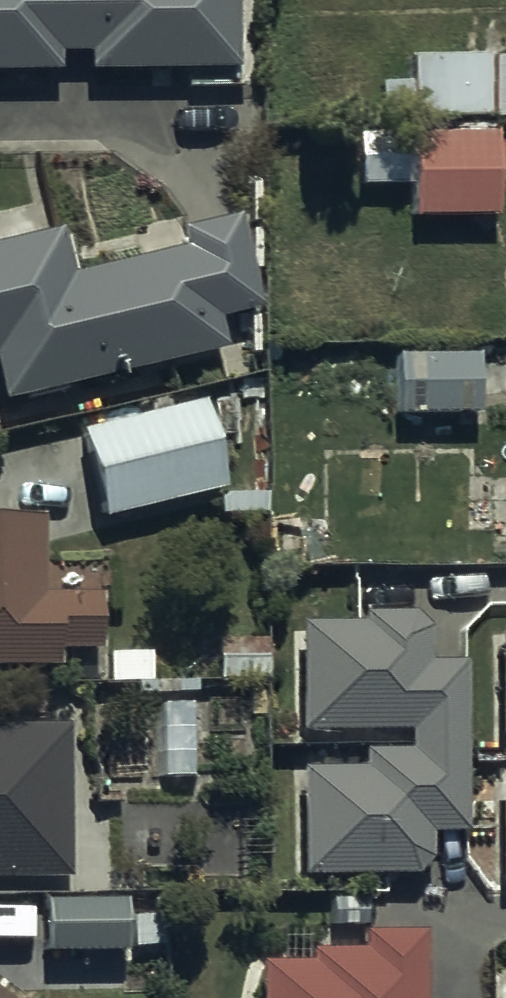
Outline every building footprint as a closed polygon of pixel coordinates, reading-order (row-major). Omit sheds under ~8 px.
[(68,68),(67,50),(93,50),(93,68),(242,66),(242,0),(0,0),(0,69),(68,68)] [(505,129),(505,66),(413,67),(414,130),(505,129)] [(494,135),(411,135),(411,224),(496,224),(495,180),(494,135)] [(11,396),(232,341),(226,315),(267,304),(243,209),(185,223),(189,240),(77,268),(66,224),(0,240),(0,353),(11,396)] [(473,364),(394,364),(394,425),(473,425),(473,364)] [(200,404),(77,434),(97,518),(222,489),(200,404)] [(0,531),(0,680),(55,680),(55,661),(96,661),(96,608),(40,608),(39,531),(0,531)] [(464,843),(463,671),(428,670),(428,640),(407,624),(359,624),(359,630),(295,630),(295,742),(405,742),(405,762),(366,762),(366,780),(300,780),(300,884),(416,884),(430,869),(430,844),(464,843)] [(497,639),(497,746),(505,746),(505,639),(497,639)] [(191,786),(190,708),(147,708),(147,786),(191,786)] [(63,888),(62,735),(0,736),(0,888),(63,888)] [(124,904),(43,904),(43,963),(124,963),(124,904)] [(259,973),(259,997),(426,997),(426,943),(360,943),(360,959),(311,959),(311,972),(259,973)]
